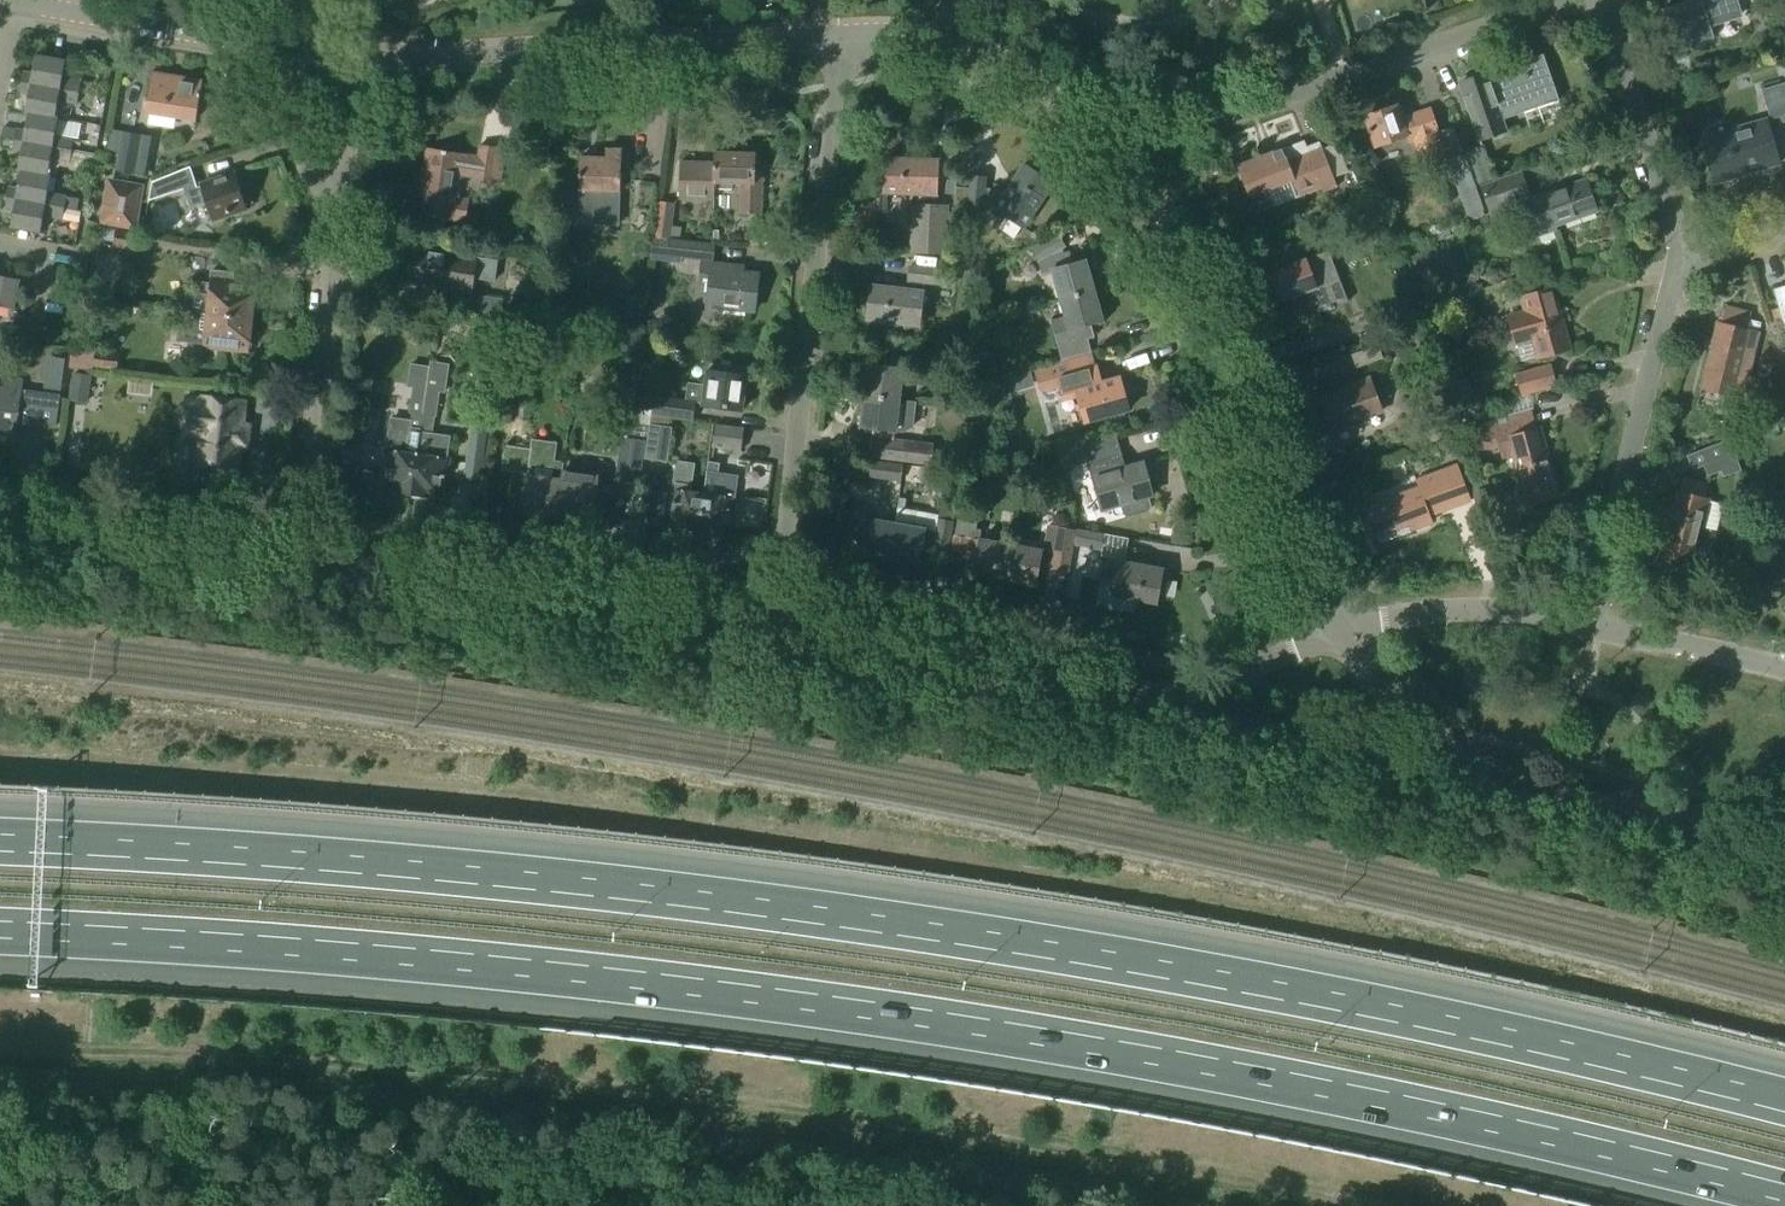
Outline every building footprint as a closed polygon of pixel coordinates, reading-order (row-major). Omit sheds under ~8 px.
[(1740,16),(1735,0),(1694,0),(1662,10),(1674,49),(1713,36),(1710,26),(1740,16)] [(62,77),(65,60),(35,54),(32,71),(24,70),(21,82),(78,92),(80,80),(62,77)] [(1558,101),(1543,57),(1508,69),(1506,63),(1480,72),(1482,78),(1460,85),(1480,143),(1508,133),(1500,109),(1520,102),(1524,113),(1558,101)] [(195,120),(202,83),(153,74),(147,112),(195,120)] [(76,104),(78,92),(21,82),(19,93),(28,94),(24,112),(27,113),(58,118),(58,117),(55,116),(57,101),(76,104)] [(1781,85),(1761,92),(1770,121),(1779,119),(1781,124),(1784,123),(1784,84),(1781,85)] [(1402,120),(1397,106),(1365,117),(1375,147),(1413,135),(1423,163),(1445,155),(1438,133),(1439,133),(1431,110),(1402,120)] [(55,135),(58,118),(27,113),(24,129),(15,128),(13,140),(71,150),(73,138),(55,135)] [(1716,182),(1778,163),(1765,119),(1702,138),(1716,182)] [(113,171),(135,175),(142,135),(110,129),(107,151),(116,152),(113,171)] [(69,161),(71,150),(13,140),(11,151),(20,152),(17,170),(20,171),(20,170),(48,175),(51,158),(69,161)] [(208,149),(201,142),(196,147),(202,154),(208,149)] [(1273,208),(1272,206),(1320,188),(1322,193),(1336,188),(1319,143),(1307,148),(1304,142),(1283,150),(1283,149),(1282,150),(1238,167),(1256,214),(1273,208)] [(424,197),(421,217),(453,222),(453,221),(464,223),(468,201),(456,199),(460,176),(493,181),(499,182),(504,149),(498,148),(479,145),(477,157),(463,155),(427,149),(421,185),(430,187),(429,195),(424,197)] [(1370,173),(1381,162),(1366,147),(1355,157),(1370,173)] [(1479,186),(1495,180),(1483,147),(1467,153),(1479,186)] [(580,159),(577,226),(618,227),(621,151),(605,150),(605,160),(580,159)] [(713,201),(715,152),(714,152),(713,163),(680,162),(679,200),(713,201)] [(761,215),(762,171),(756,170),(756,153),(715,152),(713,201),(715,201),(715,190),(732,190),(732,185),(740,185),(739,214),(761,215)] [(1463,153),(1446,160),(1467,217),(1484,211),(1463,153)] [(936,195),(938,162),(885,160),(883,193),(918,194),(918,206),(913,205),(912,235),(920,235),(920,253),(945,254),(947,207),(934,206),(935,195),(936,195)] [(87,166),(75,173),(80,181),(90,184),(92,175),(87,166)] [(1022,229),(1053,185),(1025,166),(1005,194),(983,191),(985,179),(971,177),(967,204),(981,206),(982,205),(996,207),(994,210),(1022,229)] [(48,192),(51,176),(48,175),(20,170),(20,171),(17,187),(8,186),(6,197),(65,207),(66,197),(67,196),(48,192)] [(1489,214),(1531,198),(1521,172),(1480,188),(1489,214)] [(158,196),(181,189),(177,174),(154,181),(158,196)] [(238,187),(235,176),(196,188),(195,184),(183,188),(189,208),(206,203),(211,219),(246,208),(245,206),(251,204),(245,185),(238,187)] [(134,228),(141,187),(110,182),(103,223),(134,228)] [(1538,239),(1557,232),(1556,229),(1597,214),(1586,182),(1526,203),(1538,239)] [(966,206),(968,190),(957,188),(954,205),(966,206)] [(63,219),(65,207),(6,197),(4,210),(13,211),(10,228),(40,233),(43,216),(63,219)] [(66,197),(65,207),(76,209),(78,199),(66,197)] [(1375,216),(1384,212),(1378,197),(1369,200),(1375,216)] [(1344,206),(1349,219),(1367,214),(1362,200),(1344,206)] [(669,241),(673,205),(659,203),(654,239),(669,241)] [(136,250),(139,234),(115,230),(112,246),(136,250)] [(101,231),(99,242),(112,244),(114,233),(101,231)] [(759,249),(759,235),(746,235),(745,248),(759,249)] [(1056,258),(1054,253),(1057,253),(1050,239),(1032,248),(1039,263),(1049,258),(1049,260),(1060,301),(1095,292),(1090,273),(1088,274),(1084,262),(1066,267),(1063,256),(1056,258)] [(711,263),(713,247),(653,240),(651,260),(681,263),(682,260),(711,263)] [(494,282),(497,263),(412,249),(407,283),(473,293),(475,279),(494,282)] [(1311,291),(1319,313),(1329,309),(1329,310),(1334,308),(1334,307),(1347,302),(1333,263),(1329,264),(1324,253),(1328,252),(1328,251),(1271,273),(1282,302),(1311,291)] [(576,271),(577,252),(557,252),(556,270),(576,271)] [(754,312),(759,277),(729,273),(730,267),(700,264),(697,287),(708,289),(706,306),(754,312)] [(20,279),(2,276),(3,267),(0,267),(0,307),(14,310),(20,279)] [(953,286),(955,272),(909,267),(908,280),(913,281),(911,291),(871,286),(867,319),(920,326),(924,292),(922,292),(923,282),(953,286)] [(231,284),(232,274),(210,271),(209,282),(202,281),(201,295),(208,296),(206,314),(251,318),(254,287),(231,284)] [(1784,340),(1784,283),(1784,284),(1784,287),(1770,291),(1784,340)] [(1571,350),(1559,304),(1555,288),(1522,297),(1526,311),(1509,316),(1517,344),(1533,339),(1538,358),(1571,350)] [(1090,354),(1083,328),(1101,323),(1098,310),(1100,310),(1095,292),(1060,301),(1065,319),(1052,322),(1059,348),(1061,347),(1065,361),(1066,361),(1067,360),(1090,354)] [(499,315),(501,301),(472,296),(470,311),(499,315)] [(1740,399),(1756,334),(1744,331),(1748,313),(1723,307),(1718,324),(1715,323),(1699,389),(1740,399)] [(251,318),(206,314),(185,312),(183,331),(181,330),(180,343),(248,350),(251,318)] [(675,336),(689,337),(689,325),(675,324),(675,336)] [(655,356),(657,339),(643,337),(641,354),(655,356)] [(116,370),(118,355),(94,352),(92,367),(116,370)] [(898,400),(903,357),(889,356),(888,368),(869,366),(868,377),(865,377),(863,396),(898,400)] [(511,425),(520,360),(500,357),(491,423),(511,425)] [(1071,375),(1067,360),(1066,361),(1065,361),(1034,370),(1040,392),(1059,387),(1062,401),(1076,397),(1084,424),(1128,411),(1119,379),(1101,384),(1096,368),(1071,375)] [(426,389),(411,497),(425,499),(425,495),(441,497),(444,480),(445,480),(448,461),(447,460),(450,438),(430,435),(432,418),(434,418),(438,393),(443,393),(447,365),(430,363),(429,367),(426,389)] [(743,410),(747,378),(744,377),(745,368),(708,363),(704,386),(687,384),(685,402),(655,398),(652,416),(691,422),(694,403),(743,410)] [(385,471),(383,489),(397,491),(396,495),(411,497),(426,389),(429,367),(412,365),(408,389),(414,389),(411,414),(413,415),(412,421),(391,418),(384,471),(385,471)] [(1521,398),(1557,388),(1551,365),(1515,375),(1521,398)] [(90,406),(95,377),(71,373),(66,402),(90,406)] [(1010,377),(993,383),(997,397),(1014,391),(1010,377)] [(1334,435),(1365,423),(1363,418),(1382,411),(1370,378),(1348,386),(1349,389),(1321,400),(1334,435)] [(22,381),(11,379),(10,390),(0,389),(0,434),(14,436),(22,381)] [(49,384),(47,392),(59,394),(61,386),(49,384)] [(1451,400),(1455,413),(1471,407),(1467,395),(1451,400)] [(903,434),(911,428),(914,402),(898,400),(863,396),(861,415),(864,415),(862,428),(873,429),(870,459),(930,466),(932,448),(893,443),(895,433),(903,434)] [(243,402),(205,398),(204,401),(188,399),(187,405),(182,406),(178,408),(175,412),(175,417),(176,422),(180,425),(184,427),(184,433),(201,435),(197,465),(235,470),(238,446),(245,446),(248,428),(240,427),(243,402)] [(1537,430),(1532,412),(1471,428),(1476,447),(1497,441),(1502,457),(1512,455),(1525,505),(1557,497),(1540,429),(1537,430)] [(1467,427),(1463,415),(1456,418),(1460,429),(1467,427)] [(487,419),(473,417),(465,478),(479,480),(487,419)] [(644,460),(666,463),(671,429),(649,426),(644,460)] [(715,426),(712,450),(740,453),(743,429),(715,426)] [(1741,471),(1728,440),(1687,458),(1693,472),(1703,468),(1708,478),(1721,472),(1724,479),(1741,471)] [(555,462),(557,445),(531,441),(530,452),(505,448),(501,472),(511,474),(508,497),(523,500),(521,514),(554,519),(561,474),(563,463),(555,462)] [(341,444),(339,461),(355,463),(357,446),(341,444)] [(639,486),(643,452),(627,450),(622,484),(639,486)] [(1147,499),(1152,498),(1143,465),(1112,473),(1107,457),(1088,463),(1089,466),(1074,470),(1070,456),(1033,466),(1039,486),(1045,484),(1045,486),(1091,474),(1101,512),(1121,506),(1124,516),(1129,519),(1147,514),(1150,509),(1147,499)] [(901,483),(903,465),(871,461),(869,479),(901,483)] [(702,494),(698,537),(712,539),(713,534),(727,536),(735,483),(737,484),(738,475),(717,472),(718,464),(707,462),(702,494)] [(678,475),(670,528),(684,530),(684,535),(698,537),(702,494),(690,492),(694,466),(677,463),(675,475),(678,475)] [(1017,463),(1000,467),(1003,478),(1022,480),(1017,463)] [(1412,530),(1433,523),(1430,515),(1469,501),(1456,465),(1415,480),(1418,487),(1361,508),(1372,539),(1410,525),(1412,530)] [(903,482),(921,483),(922,469),(905,467),(903,482)] [(1476,477),(1474,473),(1465,476),(1474,501),(1483,498),(1480,488),(1489,484),(1486,474),(1476,477)] [(590,524),(596,479),(561,474),(554,519),(590,524)] [(960,494),(973,496),(977,476),(964,474),(960,494)] [(1662,539),(1658,555),(1692,563),(1696,547),(1700,529),(1716,532),(1723,505),(1707,501),(1703,500),(1707,485),(1681,478),(1677,493),(1674,492),(1662,539)] [(887,560),(894,525),(867,520),(870,508),(854,505),(849,532),(861,534),(858,553),(869,555),(869,557),(887,560)] [(948,550),(953,524),(956,508),(940,506),(938,521),(936,533),(894,525),(887,560),(906,563),(906,561),(919,564),(922,545),(948,550)] [(978,515),(958,512),(951,551),(977,556),(973,574),(986,576),(985,578),(1004,582),(1011,547),(979,541),(981,531),(975,530),(978,515)] [(1074,546),(1076,532),(1061,530),(1058,530),(1053,555),(1011,547),(1004,582),(1023,585),(1023,583),(1036,585),(1039,567),(1068,573),(1073,546),(1074,546)] [(1101,551),(1103,535),(1076,530),(1076,532),(1074,546),(1101,551)] [(1156,604),(1159,589),(1162,571),(1103,560),(1099,578),(1114,581),(1111,595),(1156,604)] [(1071,607),(1062,617),(1072,625),(1081,615),(1071,607)]
